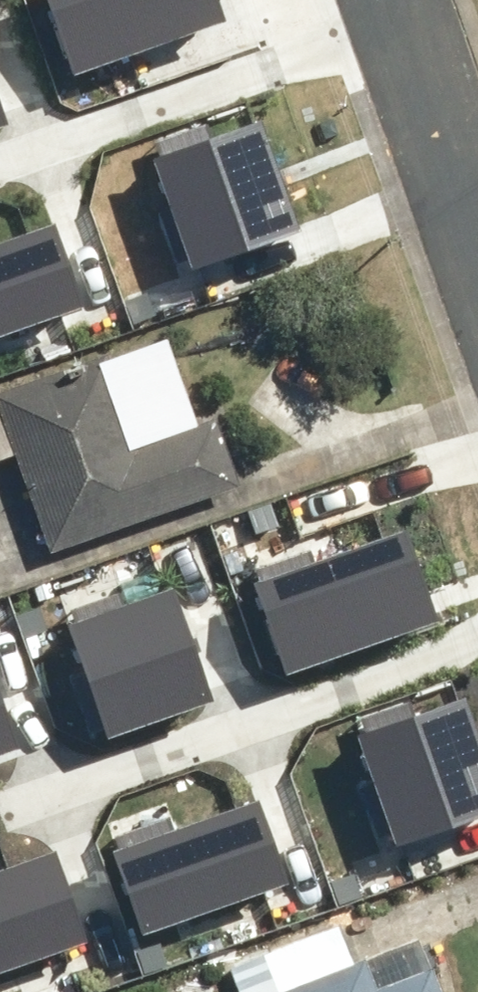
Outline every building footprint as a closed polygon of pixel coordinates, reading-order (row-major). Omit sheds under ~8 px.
[(73,68),(228,14),(223,0),(49,0),(73,68)] [(159,155),(192,255),(296,220),(263,121),(159,155)] [(93,296),(63,210),(0,232),(0,329),(93,296)] [(126,347),(3,393),(61,548),(251,477),(227,410),(159,435),(126,347)] [(20,448),(1,396),(0,396),(0,456),(20,448)] [(245,561),(276,647),(431,593),(400,507),(245,561)] [(73,626),(106,726),(211,691),(177,592),(73,626)] [(395,834),(477,806),(477,736),(466,700),(362,735),(395,834)] [(8,755),(0,731),(0,758),(8,755)] [(110,843),(141,930),(296,875),(266,789),(110,843)] [(90,942),(59,849),(0,869),(0,972),(90,942)] [(282,991),(453,991),(428,931),(364,958),(349,923),(280,951),(295,986),(282,991)]
